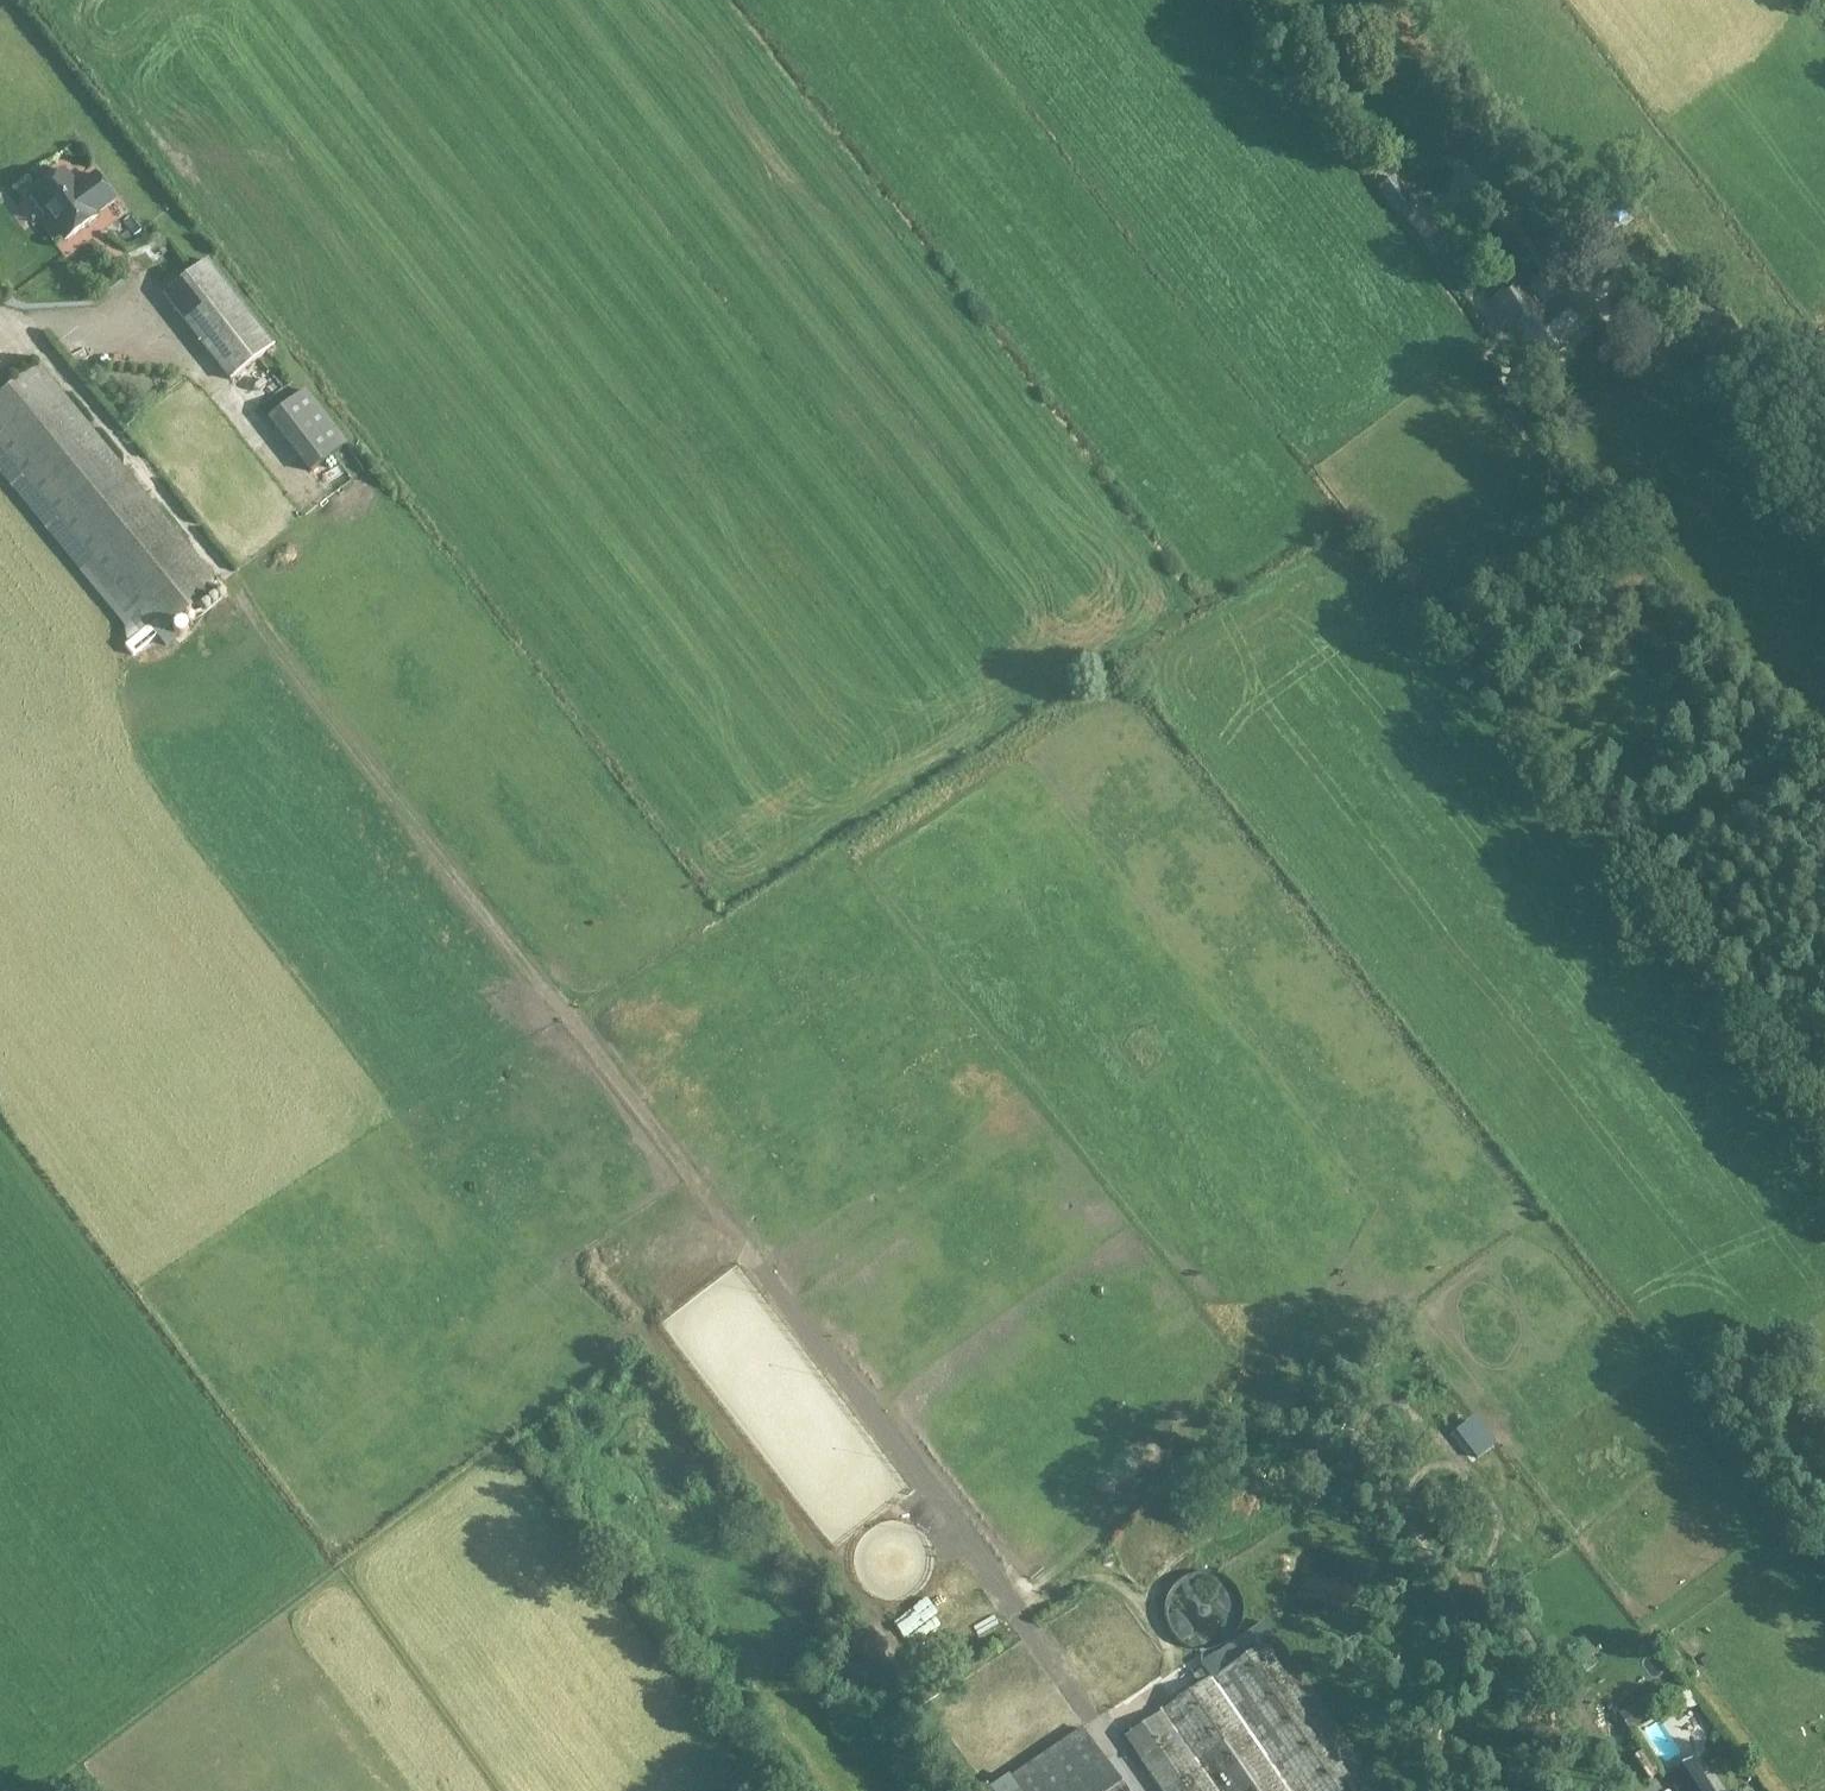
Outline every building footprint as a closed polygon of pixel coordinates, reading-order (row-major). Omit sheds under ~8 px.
[(40,190),(32,196),(66,242),(99,218),(97,216),(113,204),(93,178),(78,189),(65,172),(58,178),(55,178),(53,178),(52,179),(50,179),(47,181),(45,182),(44,184),(43,185),(42,187),(41,188),(40,190)] [(1401,218),(1414,208),(1415,210),(1419,208),(1395,176),(1379,188),(1401,218)] [(1450,244),(1435,256),(1465,294),(1480,282),(1450,244)] [(276,347),(209,260),(164,295),(231,382),(276,347)] [(1525,280),(1488,305),(1508,334),(1516,328),(1541,363),(1568,345),(1565,339),(1583,327),(1564,300),(1546,312),(1525,280)] [(38,355),(0,384),(0,470),(116,621),(173,578),(150,549),(165,538),(168,543),(177,536),(38,355)] [(303,392),(268,418),(309,474),(344,449),(303,392)] [(201,604),(224,594),(219,581),(196,591),(201,604)] [(147,623),(121,643),(133,658),(159,638),(147,623)] [(1165,1609),(1165,1613),(1165,1616),(1165,1618),(1166,1621),(1166,1624),(1167,1626),(1168,1629),(1171,1634),(1172,1636),(1174,1638),(1176,1640),(1178,1642),(1180,1644),(1182,1645),(1184,1647),(1189,1649),(1192,1650),(1197,1652),(1200,1652),(1205,1652),(1211,1652),(1214,1651),(1219,1650),(1224,1647),(1226,1646),(1228,1644),(1232,1641),(1236,1636),(1238,1634),(1239,1632),(1240,1629),(1241,1627),(1242,1624),(1243,1622),(1243,1619),(1244,1616),(1244,1613),(1244,1611),(1244,1608),(1243,1605),(1242,1603),(1241,1597),(1240,1595),(1237,1590),(1235,1588),(1231,1584),(1227,1581),(1225,1579),(1220,1577),(1217,1576),(1212,1574),(1207,1573),(1204,1573),(1199,1574),(1196,1574),(1193,1575),(1188,1577),(1186,1578),(1181,1581),(1179,1583),(1177,1585),(1175,1587),(1173,1589),(1172,1591),(1170,1593),(1169,1596),(1168,1598),(1167,1601),(1166,1603),(1166,1606),(1165,1609)] [(1180,1732),(1140,1759),(1161,1790),(1381,1790),(1277,1636),(1216,1676),(1212,1678),(1206,1669),(1193,1677),(1199,1686),(1164,1708),(1180,1732)] [(1019,1790),(1123,1790),(1104,1762),(1081,1730),(1010,1778),(1019,1790)] [(1682,1790),(1713,1790),(1693,1760),(1671,1775),(1682,1790)]
